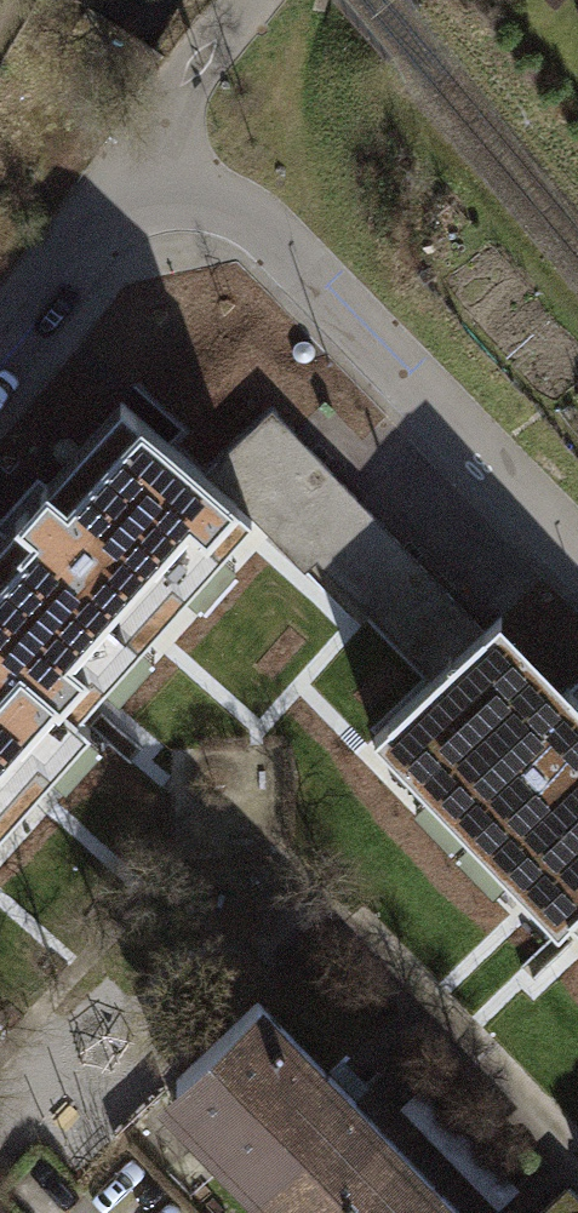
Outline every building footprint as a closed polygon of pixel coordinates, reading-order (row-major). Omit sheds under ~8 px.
[(274,413),(195,487),(240,526),(305,577),(313,570),(319,564),(435,682),(484,634),(364,508),(274,413)] [(0,582),(0,707),(17,686),(58,724),(240,526),(195,487),(132,432),(0,582)] [(574,918),(577,913),(577,731),(484,634),(435,682),(388,727),(574,918)] [(75,737),(58,724),(17,686),(0,707),(0,820),(75,737)] [(257,1003),(175,1080),(299,1212),(453,1212),(339,1090),(257,1003)] [(568,1190),(543,1212),(577,1212),(577,1201),(568,1190)]
